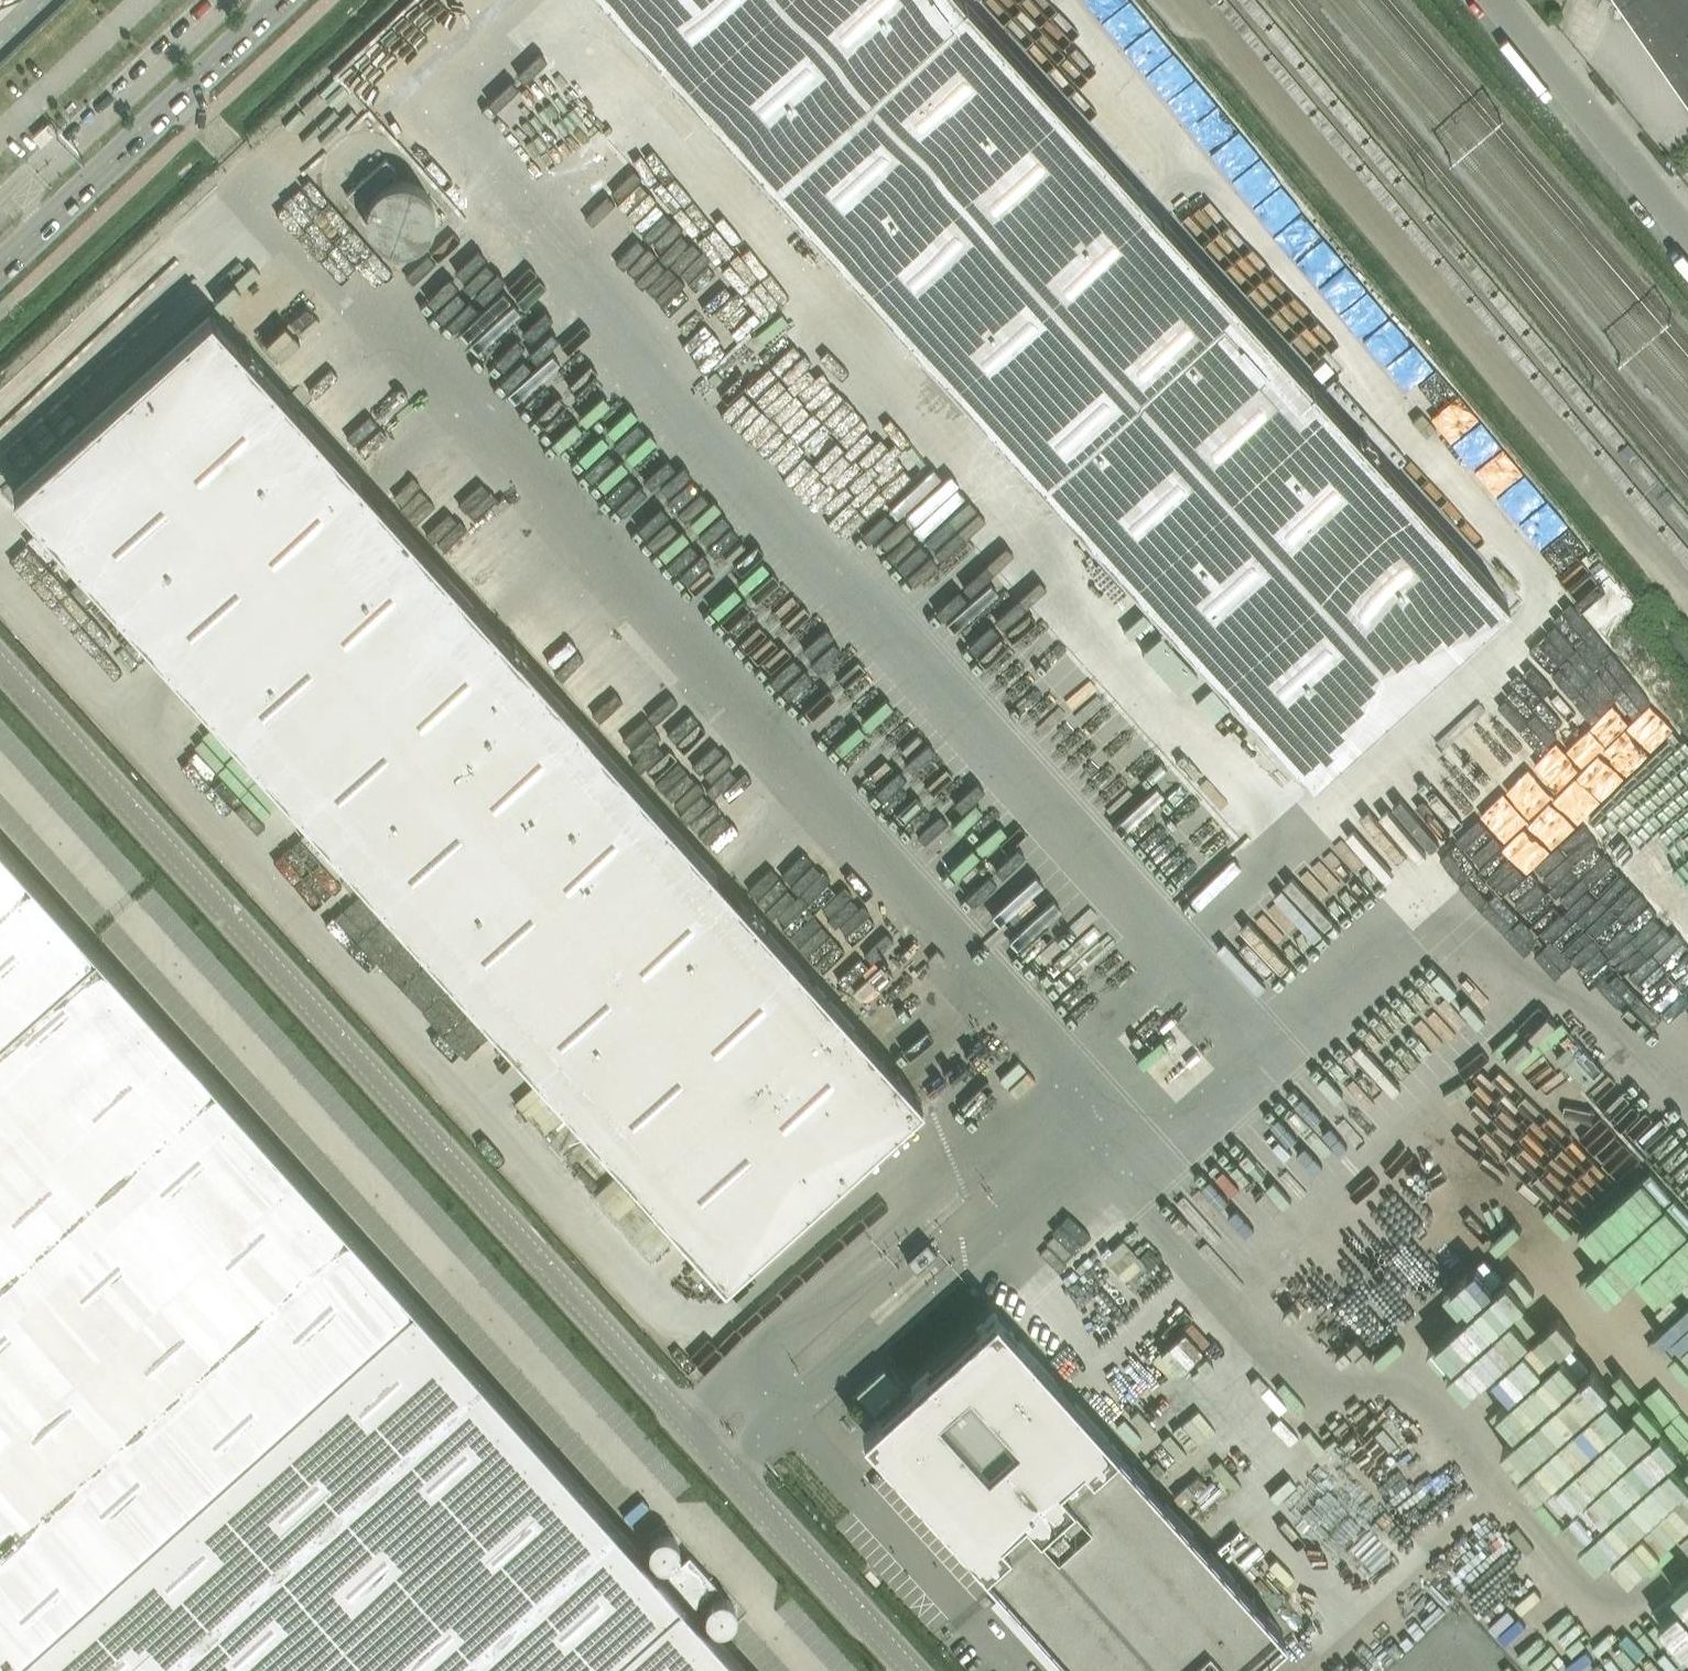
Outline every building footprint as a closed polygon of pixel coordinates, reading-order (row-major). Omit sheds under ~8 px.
[(1310,778),(1508,600),(966,0),(607,0),(1310,778)] [(1687,94),(1687,0),(1622,0),(1687,94)] [(922,1099),(212,313),(14,492),(724,1278),(922,1099)] [(413,1296),(0,838),(0,1670),(750,1670),(413,1296)] [(1647,967),(1664,986),(1687,965),(1687,935),(1686,932),(1647,967)] [(1613,1159),(1664,1118),(1646,1095),(1586,1144),(1596,1157),(1605,1150),(1613,1159)] [(917,1270),(938,1251),(927,1240),(907,1258),(917,1270)] [(1564,1465),(1629,1427),(1594,1366),(1590,1339),(1551,1361),(1538,1340),(1530,1344),(1558,1304),(1549,1289),(1524,1303),(1504,1289),(1471,1308),(1451,1294),(1443,1306),(1419,1265),(1386,1315),(1393,1328),(1435,1322),(1428,1332),(1437,1339),(1457,1327),(1477,1341),(1494,1331),(1498,1356),(1509,1354),(1520,1338),(1521,1339),(1481,1397),(1506,1439),(1538,1420),(1525,1439),(1564,1465)] [(995,1311),(878,1417),(863,1431),(884,1455),(1080,1670),(1241,1670),(1284,1632),(995,1311)] [(1687,1528),(1687,1465),(1643,1412),(1523,1511),(1542,1534),(1575,1507),(1593,1528),(1623,1504),(1631,1514),(1660,1490),(1652,1481),(1664,1470),(1684,1495),(1578,1582),(1596,1604),(1687,1528)] [(690,1553),(668,1573),(694,1603),(717,1583),(690,1553)]
